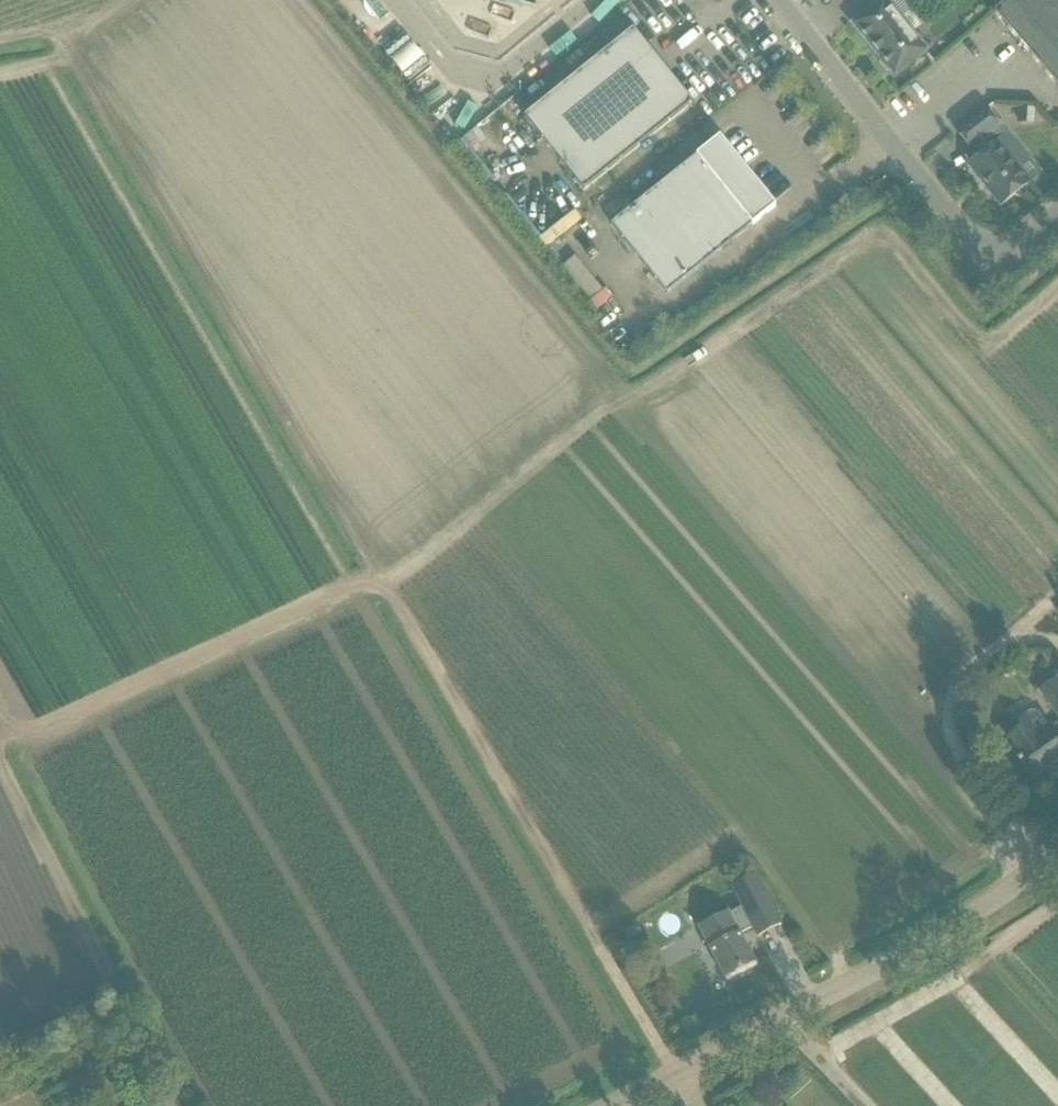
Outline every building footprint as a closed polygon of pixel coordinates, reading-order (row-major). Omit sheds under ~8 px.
[(912,62),(926,51),(885,0),(884,0),(854,24),(895,76),(912,62)] [(994,13),(1057,88),(1057,0),(1009,0),(994,13)] [(496,8),(494,19),(515,22),(517,11),(496,8)] [(584,191),(692,103),(633,30),(524,117),(584,191)] [(420,43),(396,56),(408,79),(432,66),(420,43)] [(1036,108),(1017,108),(1017,123),(1035,124),(1036,108)] [(1011,159),(1023,149),(1001,122),(998,124),(986,109),(957,132),(971,150),(975,147),(982,155),(968,167),(1000,207),(1014,196),(1020,198),(1027,192),(1026,186),(1030,183),(1011,159)] [(487,132),(465,151),(501,192),(522,173),(487,132)] [(667,294),(775,207),(720,137),(611,225),(667,294)] [(516,202),(510,208),(553,254),(588,222),(581,214),(552,241),(516,202)] [(588,259),(569,271),(591,309),(610,298),(588,259)] [(1056,680),(1039,691),(1057,718),(1057,683),(1056,680)] [(1039,713),(1035,711),(1031,710),(1019,718),(1018,722),(1019,727),(1021,731),(1006,742),(1032,780),(1055,763),(1057,767),(1057,739),(1050,728),(1039,713)] [(755,963),(740,934),(753,928),(757,936),(781,924),(755,876),(732,888),(742,907),(730,914),(729,912),(699,928),(703,937),(725,978),(755,963)] [(652,941),(637,948),(644,961),(658,954),(652,941)]
